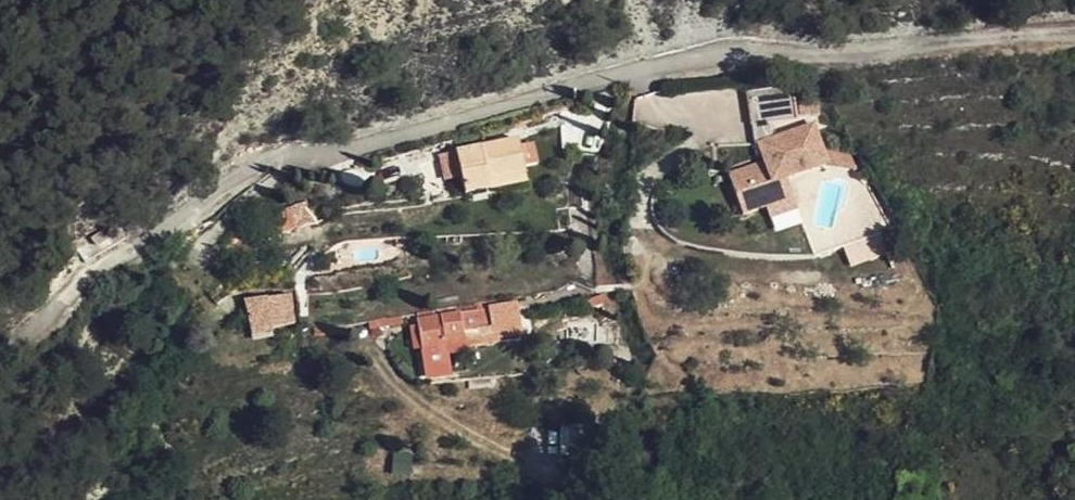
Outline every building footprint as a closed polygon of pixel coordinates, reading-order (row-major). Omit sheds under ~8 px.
[(755,83),(758,120),(776,118),(802,117),(800,80),(755,83)] [(759,140),(764,140),(777,136),(776,118),(758,120),(759,140)] [(772,203),(800,195),(793,174),(832,163),(828,149),(821,123),(777,136),(764,140),(771,158),(733,170),(745,211),(772,203)] [(493,186),(491,172),(522,167),(516,133),(455,143),(464,190),(493,186)] [(453,148),(436,153),(443,180),(461,175),(453,148)] [(828,149),(832,163),(859,167),(856,155),(851,152),(840,150),(828,149)] [(493,186),(524,180),(522,167),(491,172),(493,186)] [(803,206),(800,195),(772,203),(775,214),(803,206)] [(311,210),(292,199),(284,205),(293,228),(314,219),(311,210)] [(293,228),(284,205),(266,219),(273,235),(293,228)] [(834,235),(812,241),(817,255),(838,249),(834,235)] [(257,311),(280,308),(277,292),(254,294),(257,311)] [(281,321),(303,318),(302,313),(299,292),(277,292),(280,308),(281,321)] [(494,303),(426,315),(433,347),(458,343),(456,330),(498,324),(494,303)] [(281,325),(281,321),(280,308),(257,311),(261,328),(281,325)] [(927,493),(910,491),(909,499),(945,499),(946,496),(927,493)]
